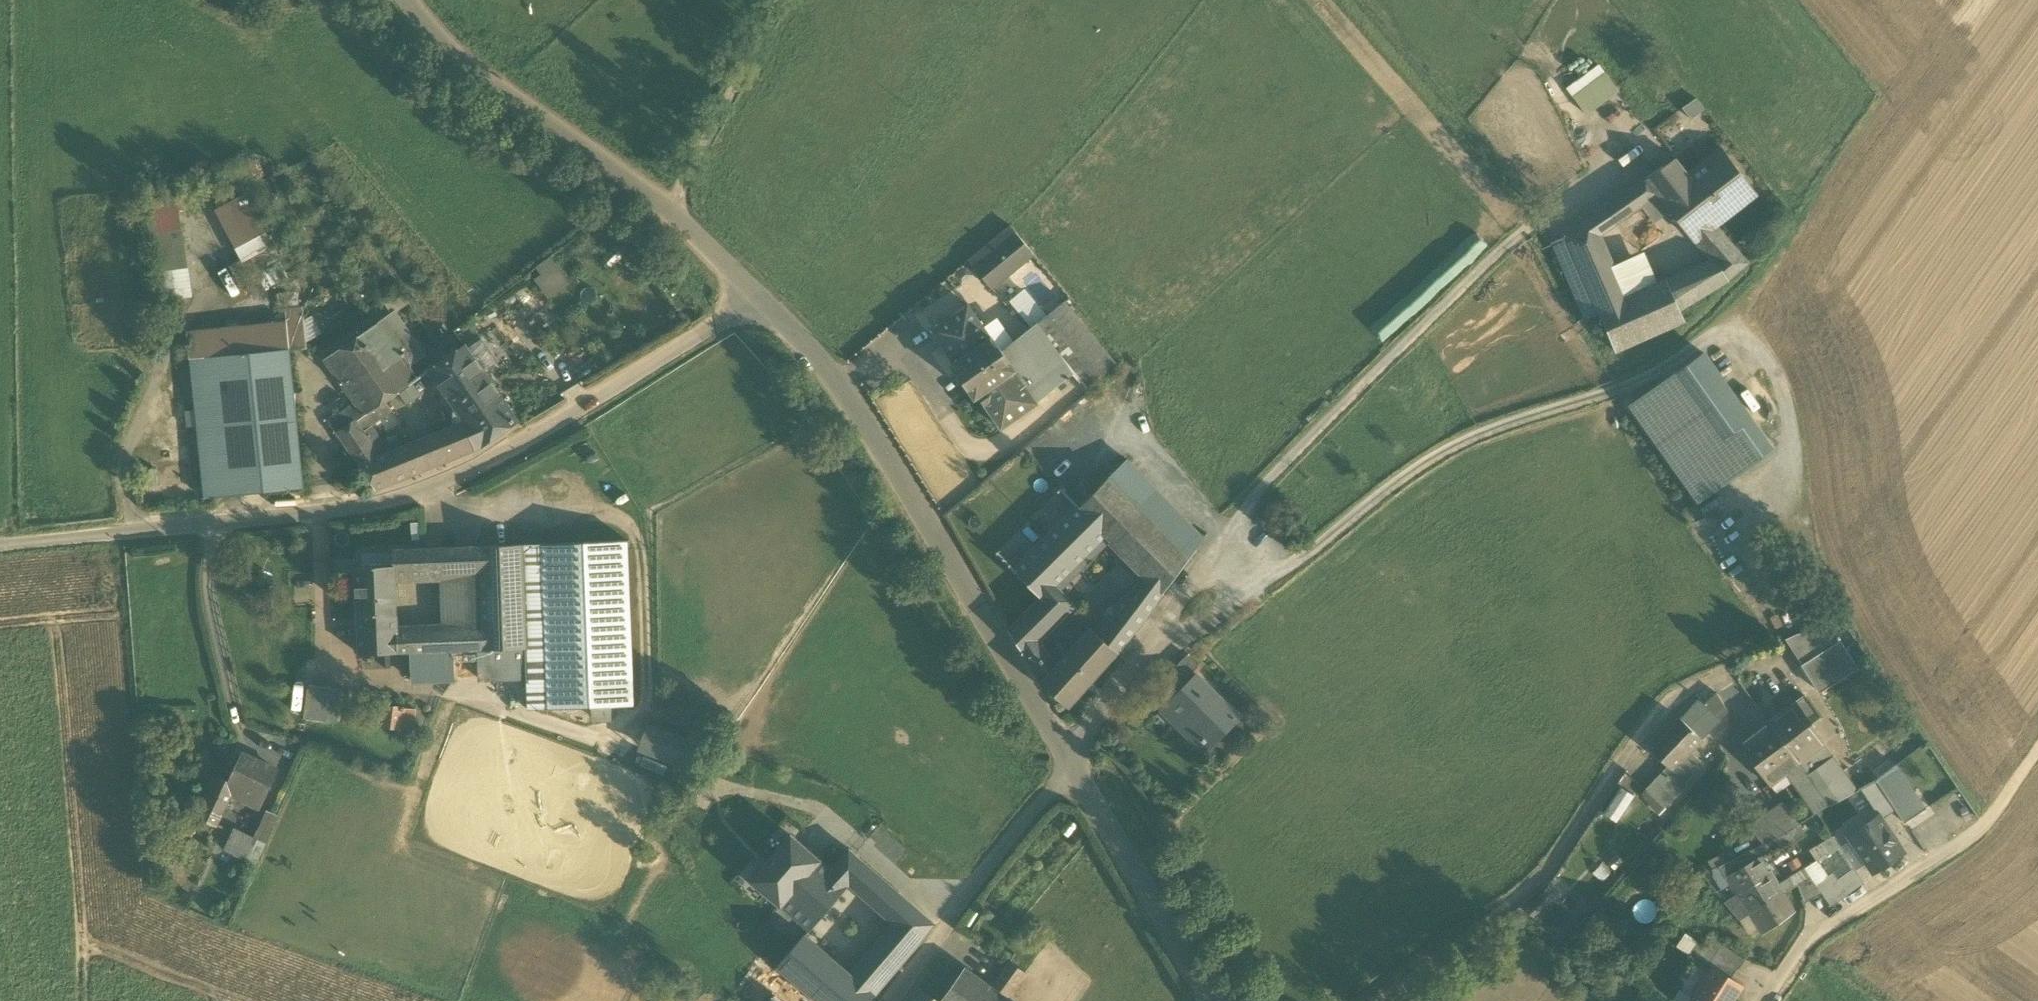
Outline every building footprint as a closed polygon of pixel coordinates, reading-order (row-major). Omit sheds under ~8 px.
[(1566,87),(1574,98),(1606,74),(1598,63),(1566,87)] [(1574,98),(1586,114),(1618,90),(1606,74),(1574,98)] [(1682,108),(1691,119),(1705,109),(1696,98),(1682,108)] [(1681,181),(1714,224),(1755,192),(1723,149),(1688,176),(1681,181)] [(1704,254),(1711,259),(1727,280),(1748,262),(1714,224),(1681,181),(1688,176),(1674,158),(1645,178),(1604,207),(1614,224),(1641,205),(1657,194),(1670,211),(1693,240),(1704,254)] [(239,262),(243,260),(270,245),(244,194),(217,211),(239,262)] [(1657,194),(1641,205),(1653,223),(1670,211),(1657,194)] [(146,200),(161,299),(188,295),(174,196),(146,200)] [(1604,207),(1591,216),(1599,234),(1614,224),(1604,207)] [(1684,320),(1680,310),(1666,279),(1658,282),(1626,296),(1612,265),(1599,234),(1591,216),(1565,233),(1566,236),(1574,254),(1593,298),(1599,313),(1615,351),(1684,320)] [(1489,225),(1435,276),(1443,285),(1498,234),(1489,225)] [(968,260),(991,288),(1034,253),(1010,226),(968,260)] [(1561,259),(1574,254),(1566,236),(1554,241),(1561,259)] [(270,245),(243,260),(256,275),(279,263),(282,262),(272,244),(270,245)] [(1612,265),(1626,296),(1658,282),(1644,251),(1612,265)] [(1580,303),(1593,298),(1574,254),(1561,259),(1580,303)] [(566,280),(550,258),(539,266),(544,273),(535,279),(547,295),(566,280)] [(1680,310),(1727,280),(1711,259),(1666,279),(1680,310)] [(256,275),(265,291),(288,279),(279,263),(256,275)] [(254,296),(265,291),(256,275),(245,280),(254,296)] [(1011,301),(1033,327),(1033,326),(1034,326),(1046,316),(1024,290),(1011,301)] [(188,295),(161,299),(159,302),(160,321),(180,318),(188,295)] [(1599,313),(1593,298),(1580,303),(1586,318),(1599,313)] [(1015,370),(1036,402),(1073,374),(1085,389),(1116,363),(1065,301),(1046,316),(1034,326),(1033,326),(1033,327),(1016,344),(1005,355),(1015,370)] [(932,329),(955,362),(990,337),(970,307),(968,304),(932,329)] [(289,349),(290,350),(307,348),(302,307),(284,309),(286,323),(287,323),(289,349)] [(395,310),(378,322),(326,359),(351,394),(403,357),(410,367),(427,355),(395,310)] [(190,359),(204,498),(304,488),(290,350),(289,349),(287,323),(286,323),(187,332),(190,359)] [(1004,327),(992,336),(1005,355),(1016,344),(1004,327)] [(992,336),(990,337),(955,362),(951,364),(975,398),(978,396),(1015,370),(1005,355),(992,336)] [(465,421),(483,447),(519,422),(465,345),(435,366),(429,370),(465,421)] [(1703,352),(1669,376),(1718,444),(1751,420),(1703,352)] [(359,405),(350,411),(333,422),(339,431),(356,420),(357,422),(385,402),(419,378),(410,367),(403,357),(351,394),(359,405)] [(1036,402),(1015,370),(978,396),(1001,428),(1037,403),(1036,402)] [(1772,450),(1751,420),(1718,444),(1669,376),(1629,404),(1699,503),(1772,450)] [(385,402),(357,422),(356,420),(339,431),(337,432),(359,465),(380,456),(389,452),(371,426),(392,411),(385,402)] [(426,437),(436,466),(483,447),(465,421),(426,437)] [(359,465),(376,490),(421,472),(436,466),(426,437),(411,443),(389,452),(380,456),(359,465)] [(1127,459),(1108,478),(1188,559),(1204,537),(1127,459)] [(1163,593),(1188,559),(1108,478),(1080,506),(1078,508),(1106,534),(1150,579),(1142,588),(1156,602),(1163,593)] [(1056,586),(1106,534),(1078,508),(1080,506),(1079,506),(1014,570),(1041,598),(1056,586)] [(627,540),(542,544),(549,709),(634,706),(633,679),(627,540)] [(528,710),(549,709),(542,544),(522,545),(526,647),(527,676),(528,710)] [(522,545),(478,547),(479,572),(481,629),(482,649),(526,647),(522,545)] [(445,574),(479,572),(478,547),(444,548),(445,574)] [(444,548),(427,549),(428,574),(445,574),(444,548)] [(392,551),(393,565),(395,565),(395,576),(428,574),(427,549),(392,550),(392,551)] [(361,552),(361,566),(393,565),(392,551),(361,552)] [(356,567),(357,616),(359,654),(398,652),(397,632),(397,614),(395,576),(395,565),(393,565),(361,566),(356,567)] [(479,572),(445,574),(447,630),(481,629),(479,572)] [(1075,605),(1056,586),(1041,598),(1009,631),(1041,682),(1055,666),(1038,641),(1075,605)] [(1130,598),(1147,614),(1156,602),(1142,588),(1140,587),(1130,598)] [(1130,598),(1097,634),(1118,652),(1147,614),(1130,598)] [(1792,637),(1807,660),(1840,640),(1828,621),(1792,637)] [(1118,652),(1097,634),(1090,627),(1055,666),(1041,682),(1068,707),(1118,652)] [(476,649),(482,649),(481,629),(447,630),(397,632),(398,652),(410,652),(454,650),(476,649)] [(1807,660),(1792,637),(1786,639),(1802,664),(1807,660)] [(1801,664),(1817,691),(1856,666),(1840,640),(1807,660),(1802,664),(1801,664)] [(527,676),(526,647),(482,649),(476,649),(478,678),(527,676)] [(454,650),(410,652),(410,679),(454,678),(454,650)] [(1168,673),(1180,684),(1191,673),(1193,670),(1199,665),(1187,653),(1168,673)] [(1209,746),(1210,747),(1241,716),(1196,673),(1194,675),(1183,686),(1185,688),(1180,692),(1179,691),(1162,707),(1184,730),(1189,725),(1207,744),(1208,745),(1209,746)] [(1180,684),(1183,686),(1194,675),(1191,673),(1180,684)] [(305,717),(326,720),(331,687),(309,684),(305,717)] [(342,689),(331,687),(326,720),(338,722),(342,689)] [(1704,703),(1721,719),(1728,712),(1717,693),(1704,703)] [(1795,702),(1796,702),(1812,724),(1821,717),(1804,695),(1795,702)] [(1667,766),(1673,771),(1691,752),(1690,751),(1721,720),(1721,719),(1704,703),(1700,698),(1650,750),(1667,766)] [(1769,721),(1769,722),(1799,762),(1822,745),(1826,742),(1812,724),(1796,702),(1795,702),(1769,721)] [(373,726),(398,730),(401,708),(376,704),(373,726)] [(417,710),(401,708),(398,730),(414,733),(417,710)] [(1769,784),(1786,772),(1799,762),(1769,722),(1739,744),(1769,784)] [(638,750),(689,769),(698,742),(648,724),(638,750)] [(1799,762),(1829,805),(1857,790),(1822,745),(1799,762)] [(1701,762),(1691,752),(1673,771),(1669,774),(1680,784),(1701,762)] [(238,800),(258,809),(276,771),(243,755),(230,783),(217,778),(211,792),(228,800),(230,796),(238,800)] [(1829,805),(1799,762),(1786,772),(1816,814),(1829,805)] [(1925,808),(1896,765),(1877,779),(1896,809),(1895,810),(1903,822),(1925,808)] [(1667,766),(1664,769),(1669,774),(1673,771),(1667,766)] [(1646,789),(1665,807),(1683,788),(1680,784),(1669,774),(1664,769),(1646,789)] [(1895,810),(1896,809),(1877,779),(1860,789),(1878,816),(1879,816),(1881,819),(1895,810)] [(1665,807),(1646,789),(1640,794),(1652,806),(1651,807),(1658,814),(1665,807)] [(199,817),(210,822),(214,816),(215,817),(219,819),(228,800),(211,792),(199,817)] [(1782,802),(1769,811),(1785,832),(1799,824),(1782,802)] [(266,810),(254,838),(257,840),(265,843),(278,815),(266,810)] [(1763,844),(1785,832),(1769,811),(1749,824),(1763,844)] [(1867,862),(1873,872),(1903,852),(1881,819),(1879,816),(1878,816),(1849,836),(1851,839),(1867,862)] [(1784,833),(1791,845),(1782,851),(1784,854),(1796,848),(1793,843),(1807,836),(1799,824),(1784,833)] [(225,849),(244,858),(257,840),(254,838),(234,829),(230,827),(223,841),(228,843),(225,849)] [(1749,913),(1750,912),(1783,893),(1794,887),(1794,886),(1789,877),(1778,884),(1773,874),(1768,863),(1784,854),(1782,851),(1791,845),(1784,833),(1763,844),(1720,866),(1731,885),(1737,894),(1749,913)] [(809,877),(836,900),(850,884),(831,869),(791,834),(751,881),(773,899),(792,877),(802,885),(809,877)] [(1828,854),(1838,847),(1831,836),(1820,843),(1828,854)] [(1851,839),(1838,847),(1854,871),(1867,862),(1851,839)] [(257,840),(244,858),(256,864),(265,843),(257,840)] [(1828,854),(1820,843),(1809,850),(1816,861),(1818,860),(1818,861),(1828,854)] [(1818,861),(1828,876),(1834,884),(1854,871),(1838,847),(1828,854),(1818,861)] [(850,884),(880,911),(897,892),(849,849),(831,869),(850,884)] [(1616,853),(1607,862),(1615,870),(1624,861),(1616,853)] [(1828,876),(1818,861),(1818,860),(1816,861),(1803,867),(1809,876),(1815,885),(1828,876)] [(1613,870),(1602,861),(1592,873),(1603,882),(1613,870)] [(1720,890),(1731,885),(1720,866),(1710,871),(1720,890)] [(1803,867),(1789,877),(1794,886),(1797,883),(1809,876),(1803,867)] [(1821,893),(1830,906),(1862,884),(1854,871),(1834,884),(1828,876),(1815,885),(1821,893)] [(1809,876),(1797,883),(1804,902),(1821,893),(1815,885),(1809,876)] [(773,899),(780,905),(810,931),(829,908),(836,900),(809,877),(802,885),(792,877),(773,899)] [(1525,909),(1535,918),(1557,895),(1549,886),(1525,909)] [(913,906),(897,892),(880,911),(893,923),(913,906)] [(1794,912),(1783,893),(1750,912),(1759,928),(1763,934),(1794,912)] [(1738,919),(1749,913),(1737,894),(1724,901),(1738,919)] [(767,920),(796,944),(806,935),(810,931),(780,905),(767,920)] [(933,924),(913,906),(893,923),(873,946),(850,972),(875,994),(916,947),(933,924)] [(873,946),(829,908),(810,931),(806,935),(850,972),(873,946)] [(1749,913),(1738,919),(1749,934),(1759,928),(1750,912),(1749,913)] [(1709,964),(1716,954),(1706,947),(1684,933),(1677,944),(1693,955),(1693,954),(1709,964)] [(806,935),(796,944),(777,967),(818,1000),(869,1000),(875,994),(850,972),(806,935)] [(1713,937),(1706,947),(1716,954),(1722,944),(1713,937)] [(1722,944),(1716,954),(1709,964),(1712,966),(1713,966),(1732,978),(1738,968),(1745,958),(1744,958),(1722,944)] [(1007,998),(1026,973),(1010,962),(992,987),(965,967),(952,985),(963,993),(957,1000),(1011,1000),(1007,998)] [(1742,985),(1732,978),(1713,966),(1712,966),(1692,997),(1690,1000),(1732,1000),(1742,985)] [(940,1000),(957,1000),(963,993),(952,985),(940,1000)] [(917,988),(908,1000),(935,1000),(917,988)] [(1692,997),(1679,989),(1671,1000),(1673,1000),(1690,1000),(1692,997)]
